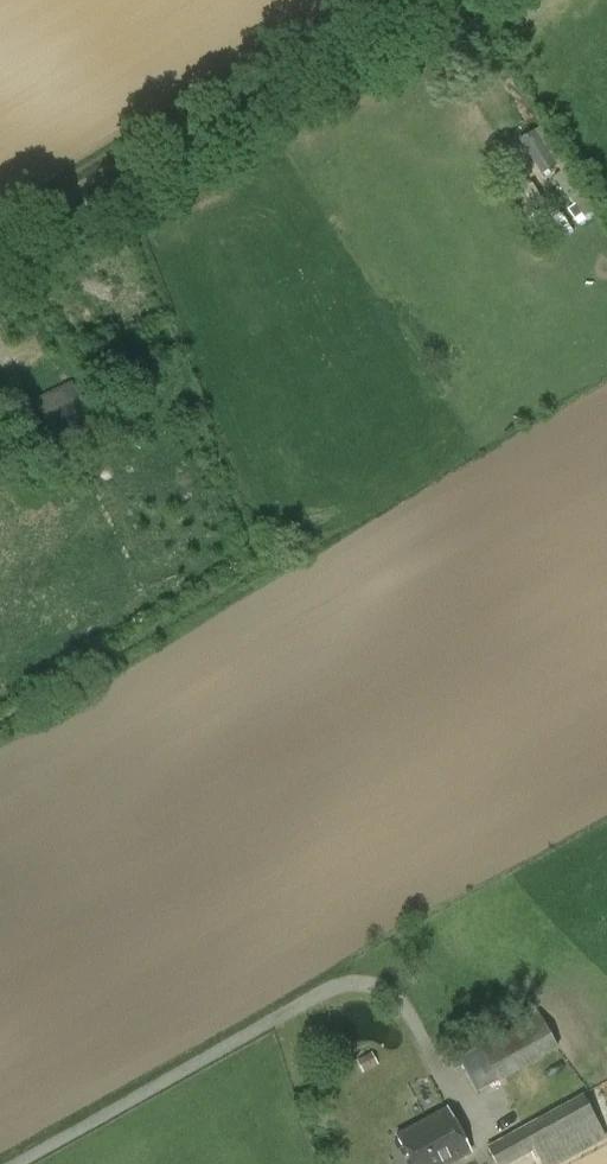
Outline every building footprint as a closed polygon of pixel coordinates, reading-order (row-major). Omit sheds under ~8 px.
[(519,140),(541,175),(567,159),(545,124),(519,140)] [(33,400),(53,442),(91,423),(71,381),(33,400)] [(498,1082),(558,1049),(539,1013),(457,1058),(465,1073),(486,1061),(498,1082)] [(606,1139),(582,1093),(485,1146),(495,1163),(509,1163),(534,1151),(541,1163),(560,1163),(606,1139)] [(412,1163),(450,1163),(470,1153),(446,1108),(397,1135),(412,1163)]
